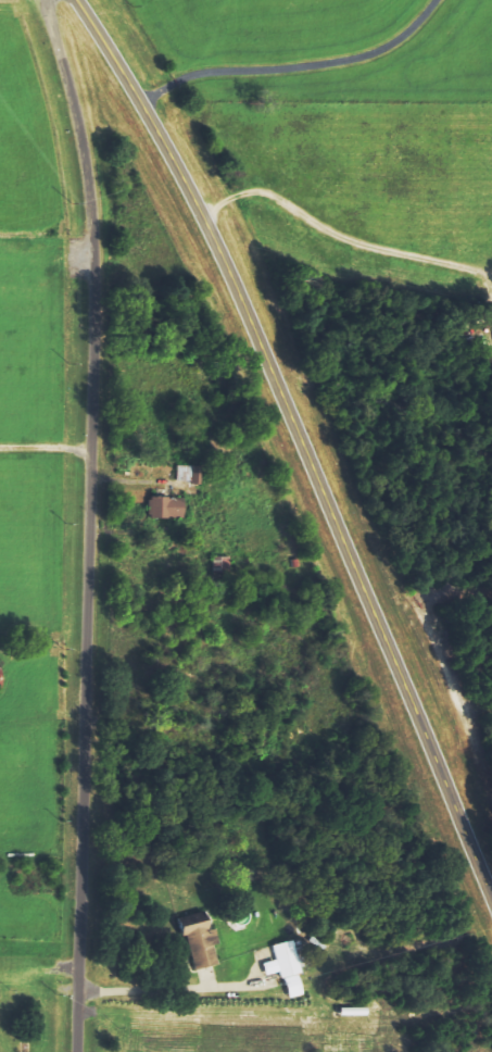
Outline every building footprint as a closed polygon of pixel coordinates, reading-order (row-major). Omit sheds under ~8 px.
[(182,509),(181,497),(148,498),(149,519),(173,518),(173,509),(182,509)] [(193,970),(218,964),(213,945),(219,944),(215,929),(209,930),(207,920),(183,926),(193,970)] [(272,945),(276,960),(263,963),(266,975),(282,972),(288,999),(303,995),(298,974),(301,973),(293,940),(272,945)]
